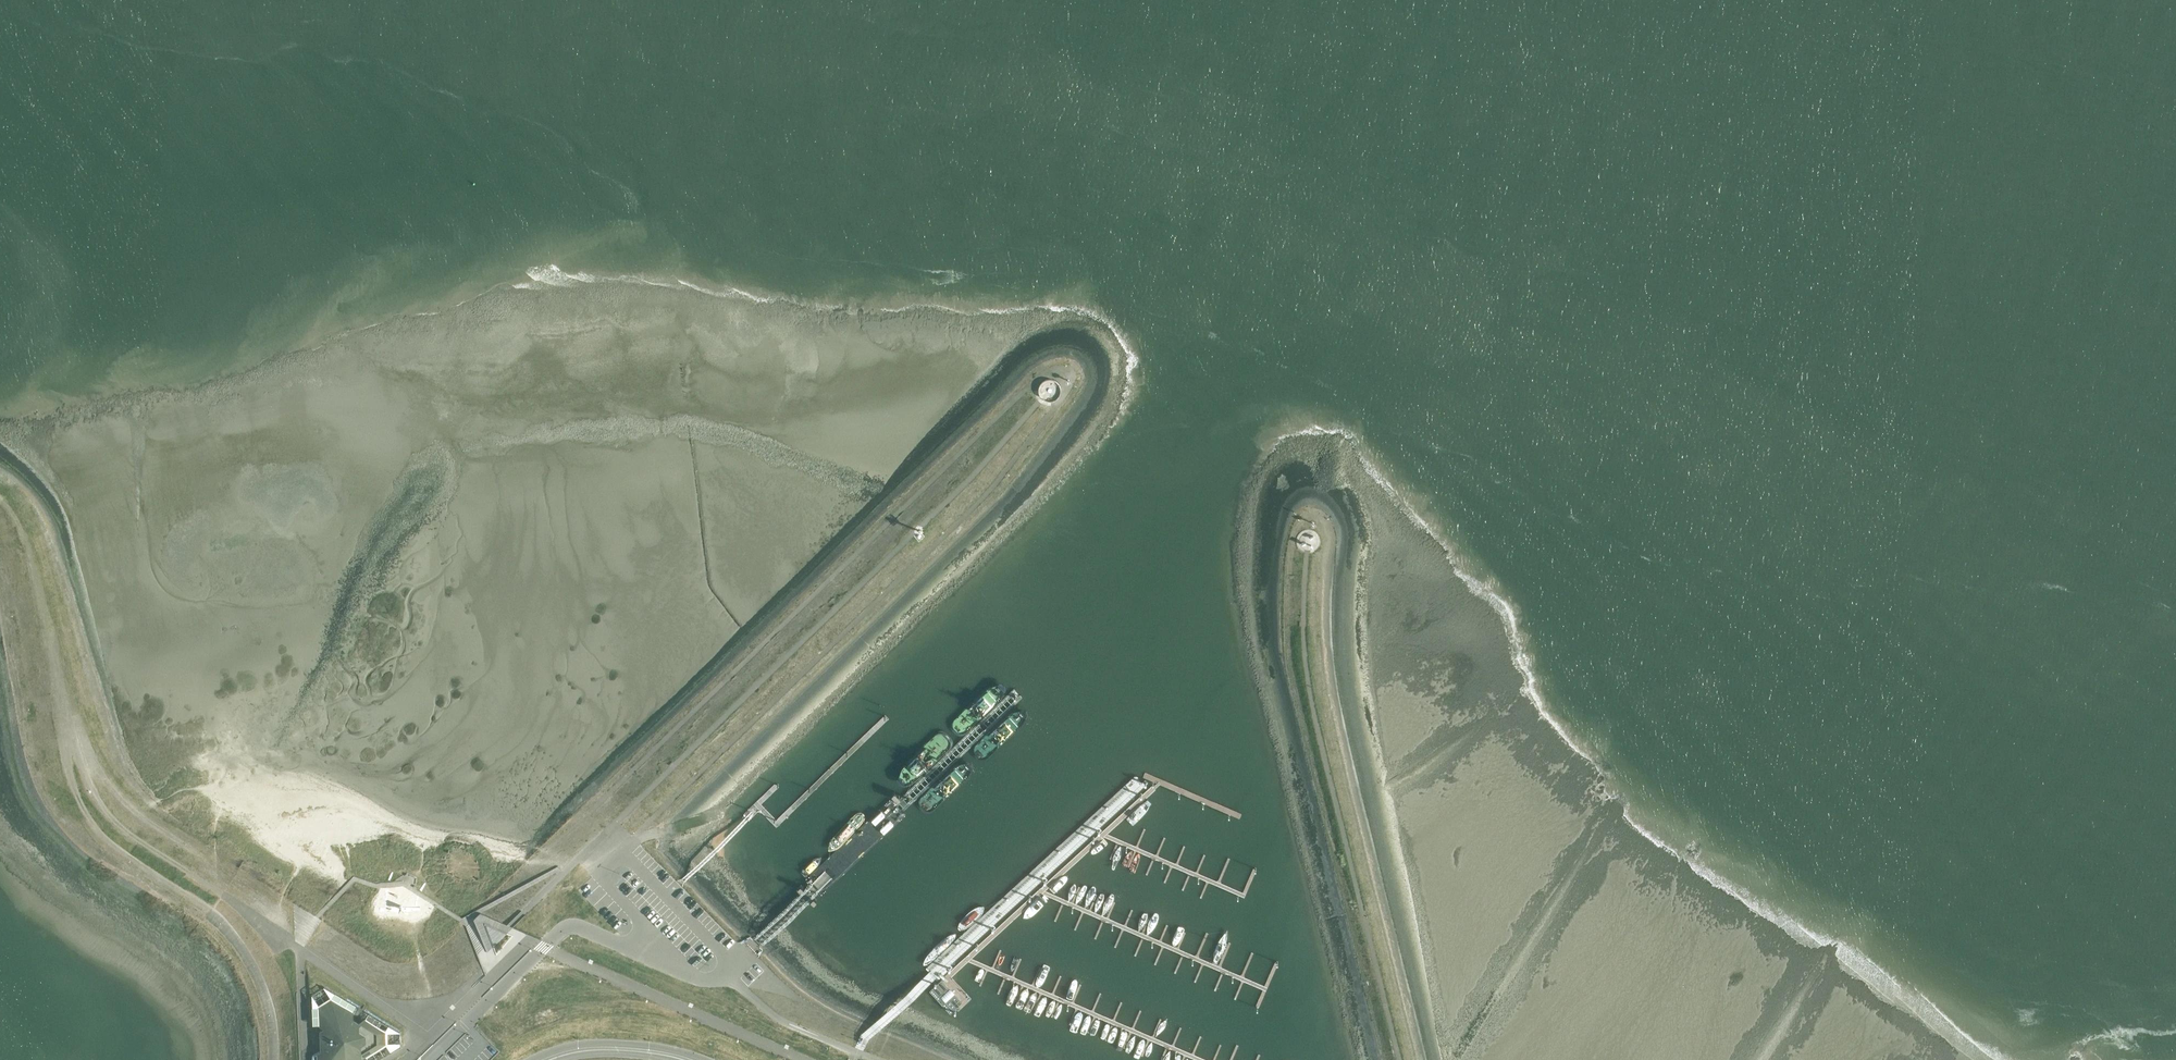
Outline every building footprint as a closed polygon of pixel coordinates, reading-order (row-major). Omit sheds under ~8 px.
[(1038,387),(1038,390),(1038,394),(1040,397),(1043,400),(1046,401),(1050,402),(1054,401),(1057,399),(1059,396),(1061,392),(1061,388),(1059,384),(1057,381),(1053,379),(1050,379),(1046,379),(1043,381),(1040,383),(1038,387)] [(914,532),(918,536),(924,534),(923,528),(917,526),(914,532)] [(922,998),(936,1015),(964,991),(950,975),(922,998)] [(376,1027),(364,1020),(359,1023),(353,1019),(352,1013),(332,1001),(320,1008),(321,1025),(326,1028),(322,1031),(322,1051),(327,1054),(319,1059),(362,1059),(362,1056),(362,1053),(365,1055),(383,1043),(383,1031),(378,1028),(379,1028),(377,1027),(376,1027)]
